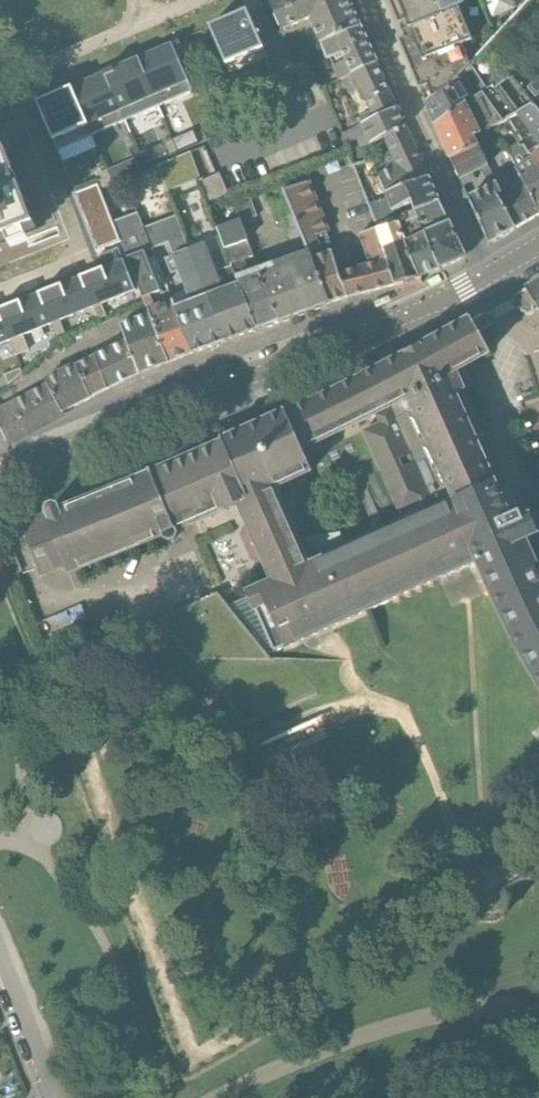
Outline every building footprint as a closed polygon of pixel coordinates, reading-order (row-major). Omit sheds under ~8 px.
[(270,2),(282,31),(302,22),(311,19),(321,45),(362,27),(349,0),(275,0),(270,2)] [(405,39),(399,41),(426,104),(428,104),(461,80),(472,66),(471,65),(464,47),(474,43),(463,18),(470,15),(463,0),(389,0),(405,39)] [(494,20),(518,10),(514,0),(486,0),(494,20)] [(248,13),(210,29),(226,67),(264,51),(248,13)] [(378,63),(362,27),(321,45),(327,60),(331,59),(334,67),(340,80),(343,79),(352,74),(378,63)] [(137,60),(158,108),(193,92),(190,84),(196,82),(188,64),(189,64),(179,41),(137,60)] [(158,108),(137,60),(104,74),(124,122),(158,108)] [(375,118),(398,108),(378,63),(352,74),(343,79),(350,96),(361,90),(372,111),(359,116),(363,124),(375,118)] [(308,64),(296,70),(303,86),(315,81),(308,64)] [(428,104),(437,126),(488,88),(473,65),(472,66),(461,80),(428,104)] [(482,135),(517,115),(536,105),(506,68),(491,81),(493,85),(488,88),(437,126),(452,160),(477,145),(474,139),(482,135)] [(91,136),(124,122),(104,74),(71,88),(91,136)] [(529,91),(538,101),(538,82),(529,91)] [(96,148),(91,136),(71,88),(37,103),(58,151),(62,163),(96,148)] [(536,105),(517,115),(538,141),(538,108),(536,105)] [(361,149),(385,137),(407,128),(398,108),(375,118),(363,124),(353,129),(343,134),(347,144),(357,139),(361,149)] [(404,188),(430,178),(407,128),(385,137),(396,166),(379,174),(387,195),(404,188)] [(178,152),(173,140),(165,144),(170,156),(178,152)] [(532,158),(522,141),(508,150),(517,168),(516,169),(523,182),(538,208),(538,170),(532,158)] [(490,167),(483,153),(478,144),(477,145),(452,160),(461,180),(473,175),(483,171),(490,167)] [(37,230),(8,153),(0,156),(0,244),(37,230)] [(190,153),(158,166),(169,192),(201,179),(190,153)] [(124,180),(127,179),(122,166),(110,171),(115,184),(124,180)] [(490,167),(483,171),(485,176),(488,182),(485,184),(488,189),(498,184),(490,167)] [(104,189),(115,184),(110,171),(98,176),(101,183),(104,189)] [(211,197),(228,192),(222,171),(205,176),(211,197)] [(464,186),(476,180),(473,175),(461,180),(464,186)] [(415,210),(440,199),(430,178),(404,188),(415,210)] [(340,275),(332,255),(325,234),(307,182),(283,191),(304,244),(308,252),(312,262),(331,304),(348,299),(396,286),(378,229),(360,234),(368,268),(340,275)] [(538,216),(538,208),(523,182),(503,194),(519,228),(538,216)] [(115,223),(99,184),(74,194),(97,252),(122,242),(115,223)] [(503,194),(498,184),(488,189),(469,198),(491,245),(519,228),(503,194)] [(242,222),(258,216),(247,188),(230,194),(241,221),(241,223),(242,222)] [(421,279),(441,270),(426,235),(415,210),(404,188),(387,195),(421,279)] [(396,286),(421,279),(387,195),(367,202),(378,229),(396,286)] [(426,235),(452,225),(440,199),(415,210),(426,235)] [(206,243),(190,249),(177,216),(152,226),(145,227),(139,214),(130,217),(115,223),(122,242),(144,299),(150,314),(170,363),(195,354),(225,343),(258,331),(237,277),(236,273),(233,274),(220,280),(206,243)] [(331,304),(312,262),(308,252),(259,269),(240,221),(217,229),(233,274),(236,273),(237,277),(258,331),(279,323),(331,304)] [(426,235),(441,270),(462,260),(463,259),(465,255),(464,254),(465,253),(452,225),(426,235)] [(82,278),(94,310),(103,305),(136,293),(119,248),(99,256),(104,269),(82,278)] [(40,294),(53,326),(60,323),(94,310),(82,278),(40,294)] [(512,301),(511,302),(516,311),(521,308),(523,313),(525,312),(527,313),(529,314),(533,312),(533,311),(534,309),(533,307),(537,306),(538,310),(538,282),(527,290),(523,293),(513,298),(514,299),(514,300),(512,301)] [(10,342),(24,336),(53,326),(40,294),(0,310),(0,315),(10,342)] [(103,305),(94,310),(99,322),(108,318),(103,305)] [(493,355),(479,333),(494,324),(493,323),(495,323),(490,314),(489,314),(487,314),(487,313),(472,321),(472,320),(422,348),(420,347),(408,354),(407,357),(288,415),(287,414),(223,442),(223,444),(153,475),(152,471),(150,472),(152,476),(60,512),(58,509),(54,507),(51,509),(49,513),(50,517),(24,527),(43,577),(66,568),(69,578),(164,540),(166,542),(171,544),(177,542),(180,536),(179,533),(222,515),(238,508),(248,530),(239,533),(252,561),(262,562),(271,581),(246,592),(249,599),(255,613),(257,612),(275,652),(285,648),(286,651),(389,606),(421,591),(476,566),(480,575),(486,588),(490,598),(509,638),(524,666),(536,687),(538,692),(538,562),(530,543),(538,539),(538,532),(532,516),(524,519),(521,513),(513,517),(500,487),(507,484),(465,391),(476,386),(469,369),(492,356),(491,356),(493,355)] [(141,374),(170,363),(150,314),(121,325),(126,340),(141,374)] [(0,315),(0,346),(10,342),(0,315)] [(60,323),(53,326),(57,338),(66,335),(60,323)] [(24,336),(10,342),(16,357),(30,351),(24,336)] [(108,390),(141,374),(126,340),(95,355),(96,356),(108,390)] [(91,398),(108,390),(96,356),(76,365),(91,398)] [(91,398),(76,365),(76,364),(62,370),(46,378),(49,384),(64,412),(91,398)] [(24,376),(22,371),(5,377),(9,388),(24,376)] [(46,422),(64,412),(49,384),(30,393),(46,422)] [(28,431),(46,422),(30,393),(13,402),(28,431)] [(28,431),(13,402),(0,408),(0,427),(8,442),(28,431)] [(8,537),(0,540),(0,570),(18,565),(8,537)] [(219,596),(164,622),(249,729),(308,703),(371,675),(373,660),(273,659),(269,655),(275,652),(257,612),(255,613),(249,599),(228,608),(219,596)] [(90,629),(82,608),(38,624),(46,645),(90,629)]
